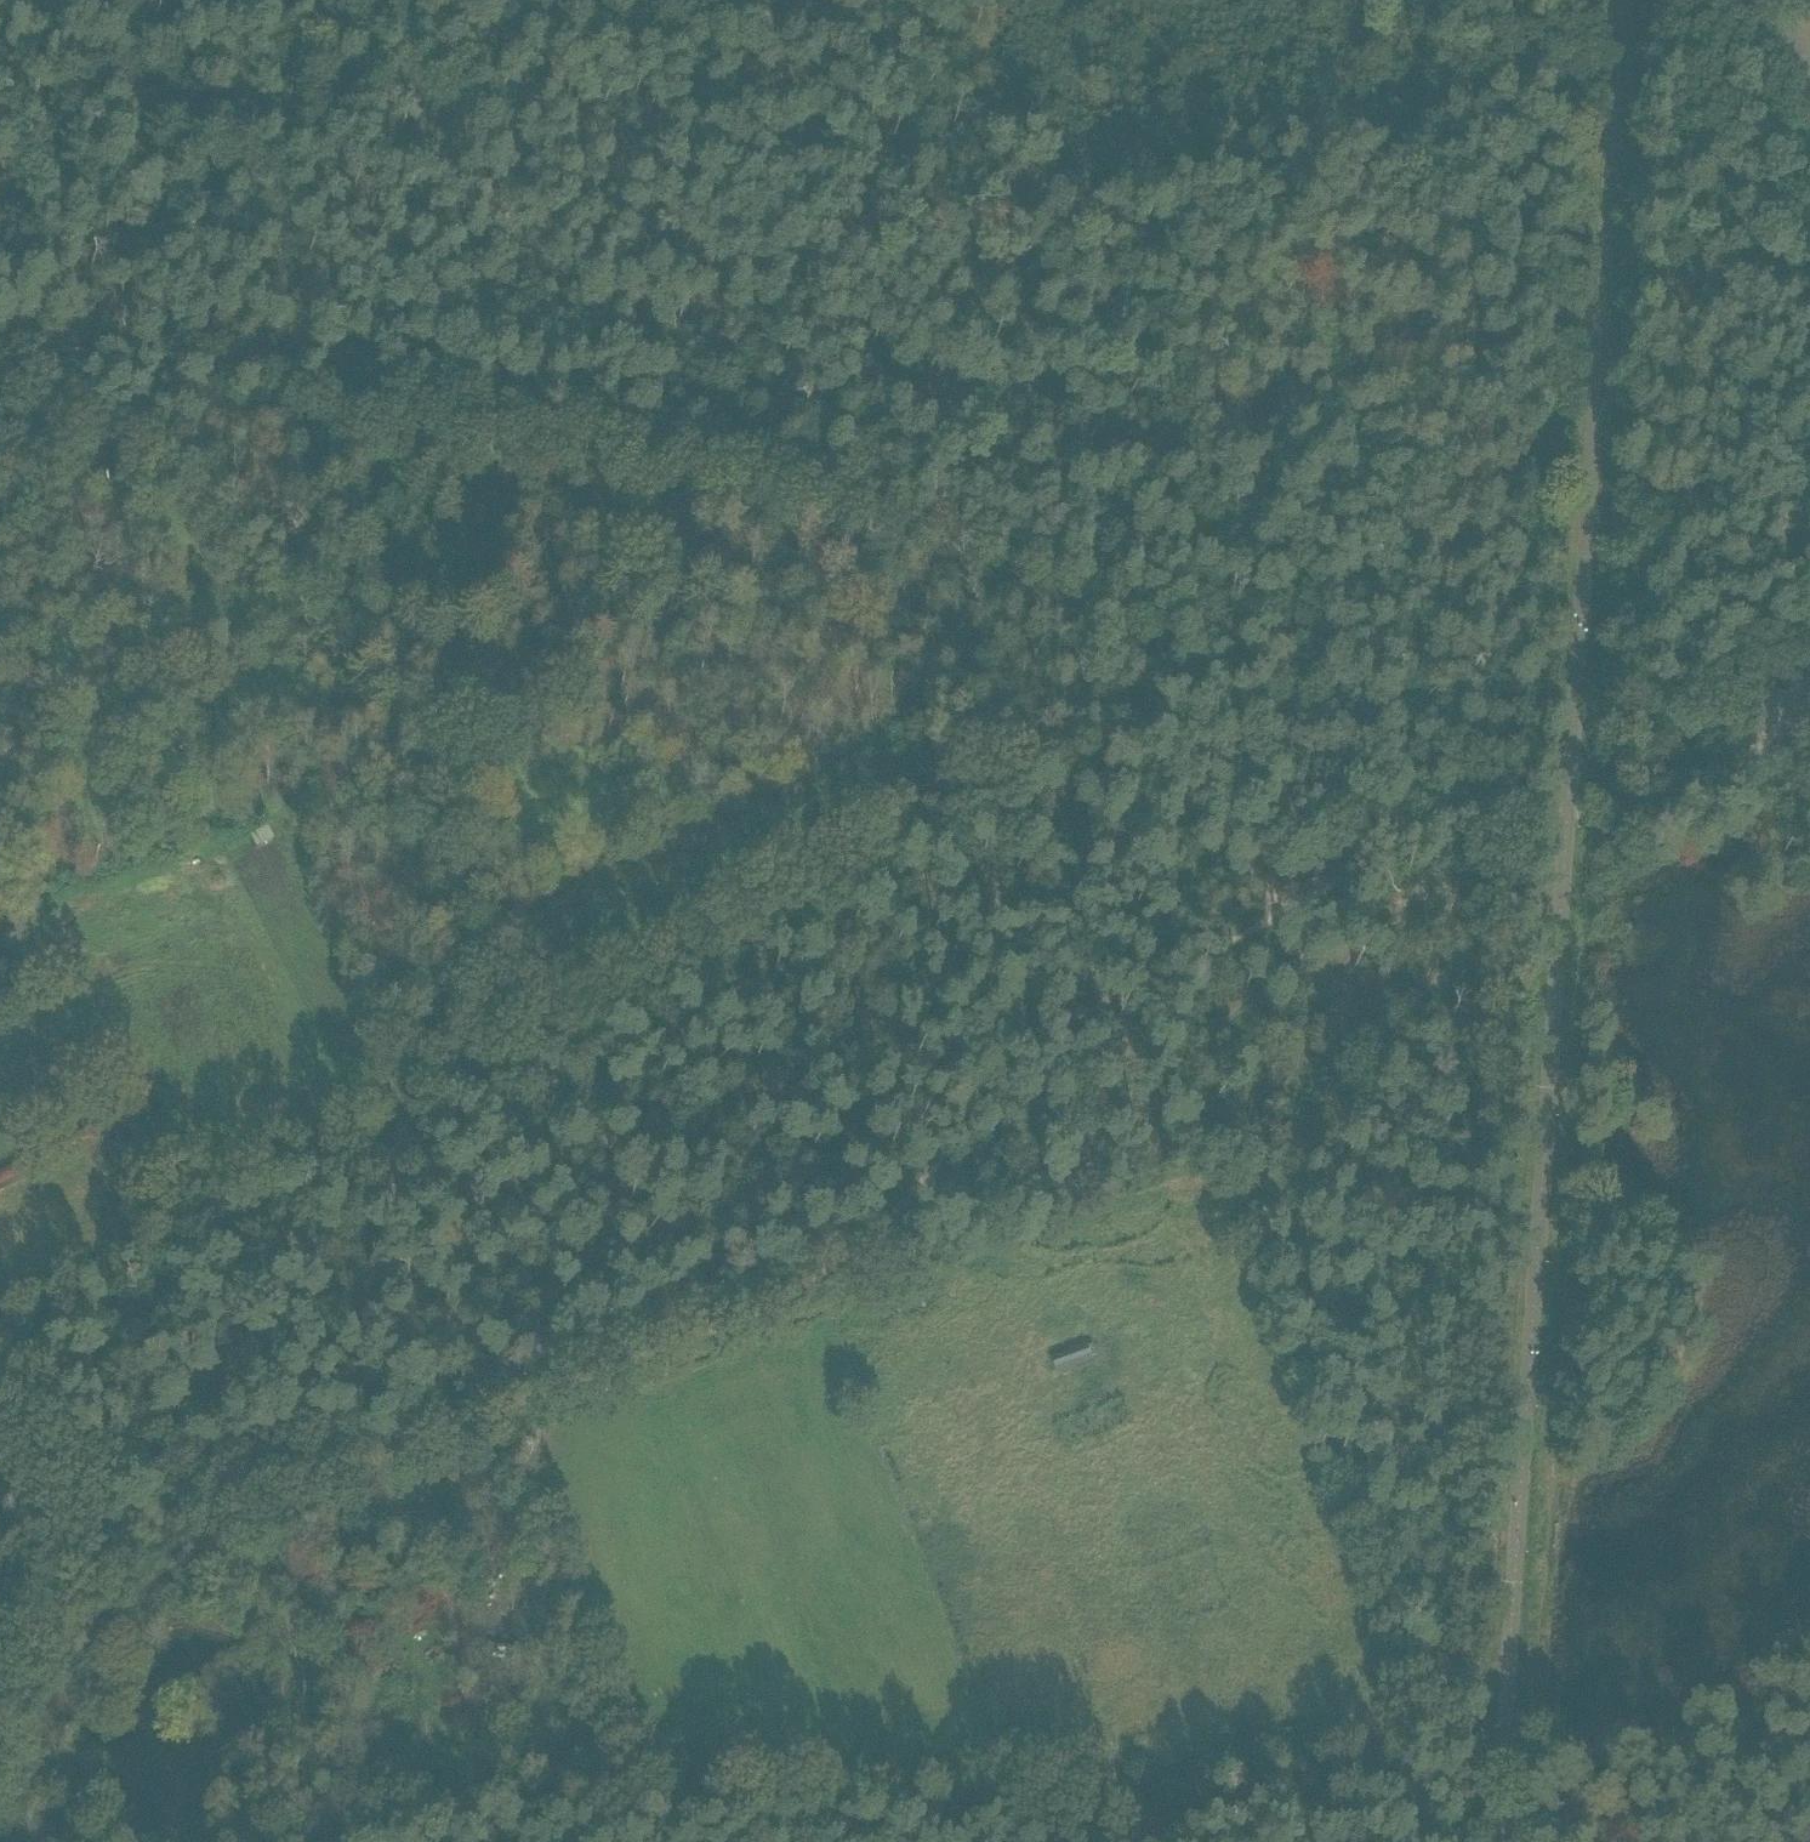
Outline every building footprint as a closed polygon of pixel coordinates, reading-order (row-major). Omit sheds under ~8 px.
[(119,1143),(106,1151),(115,1168),(129,1161),(119,1143)] [(1091,1362),(1086,1347),(1051,1358),(1056,1373),(1091,1362)] [(348,1582),(326,1589),(329,1599),(351,1592),(348,1582)]
